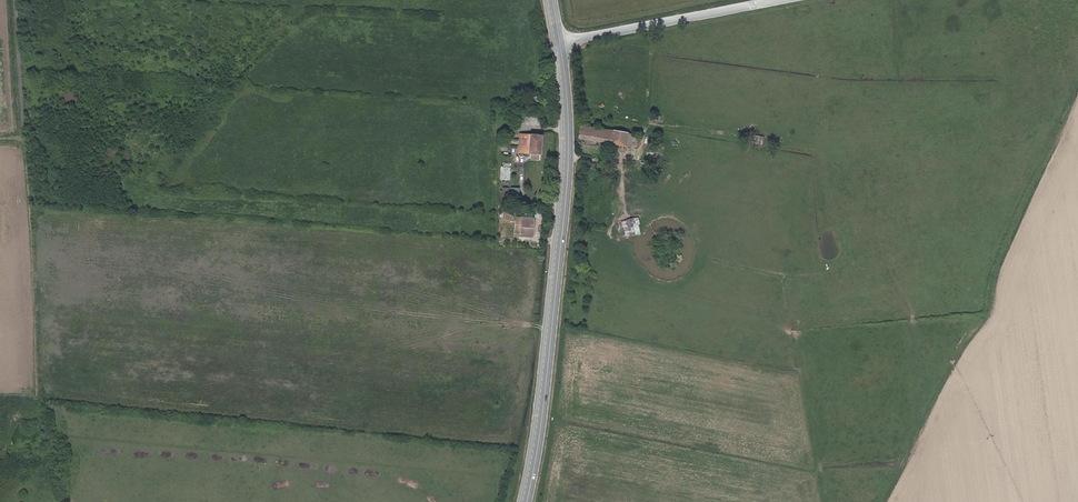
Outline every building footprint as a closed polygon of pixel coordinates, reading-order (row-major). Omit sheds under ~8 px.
[(540,98),(528,97),(528,106),(539,107),(540,98)] [(629,135),(582,127),(580,139),(626,147),(629,135)] [(545,135),(520,134),(519,154),(532,155),(531,160),(539,161),(540,156),(543,156),(545,135)] [(532,218),(520,217),(519,235),(531,236),(532,218)] [(621,220),(624,237),(640,235),(638,218),(621,220)]
